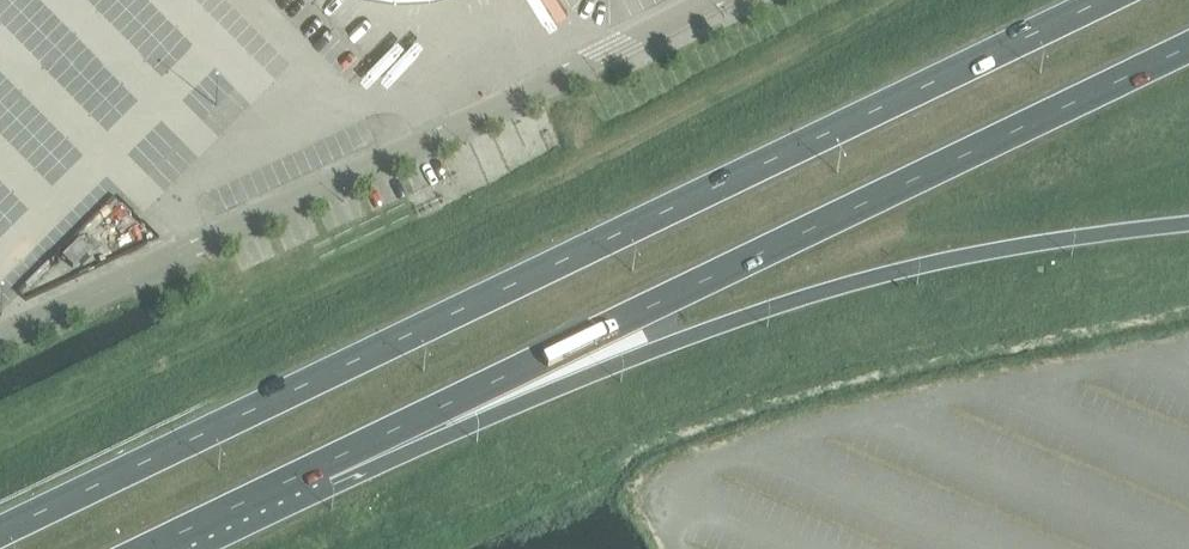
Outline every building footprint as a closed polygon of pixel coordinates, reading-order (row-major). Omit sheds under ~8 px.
[(80,241),(63,258),(73,268),(90,251),(80,241)]
